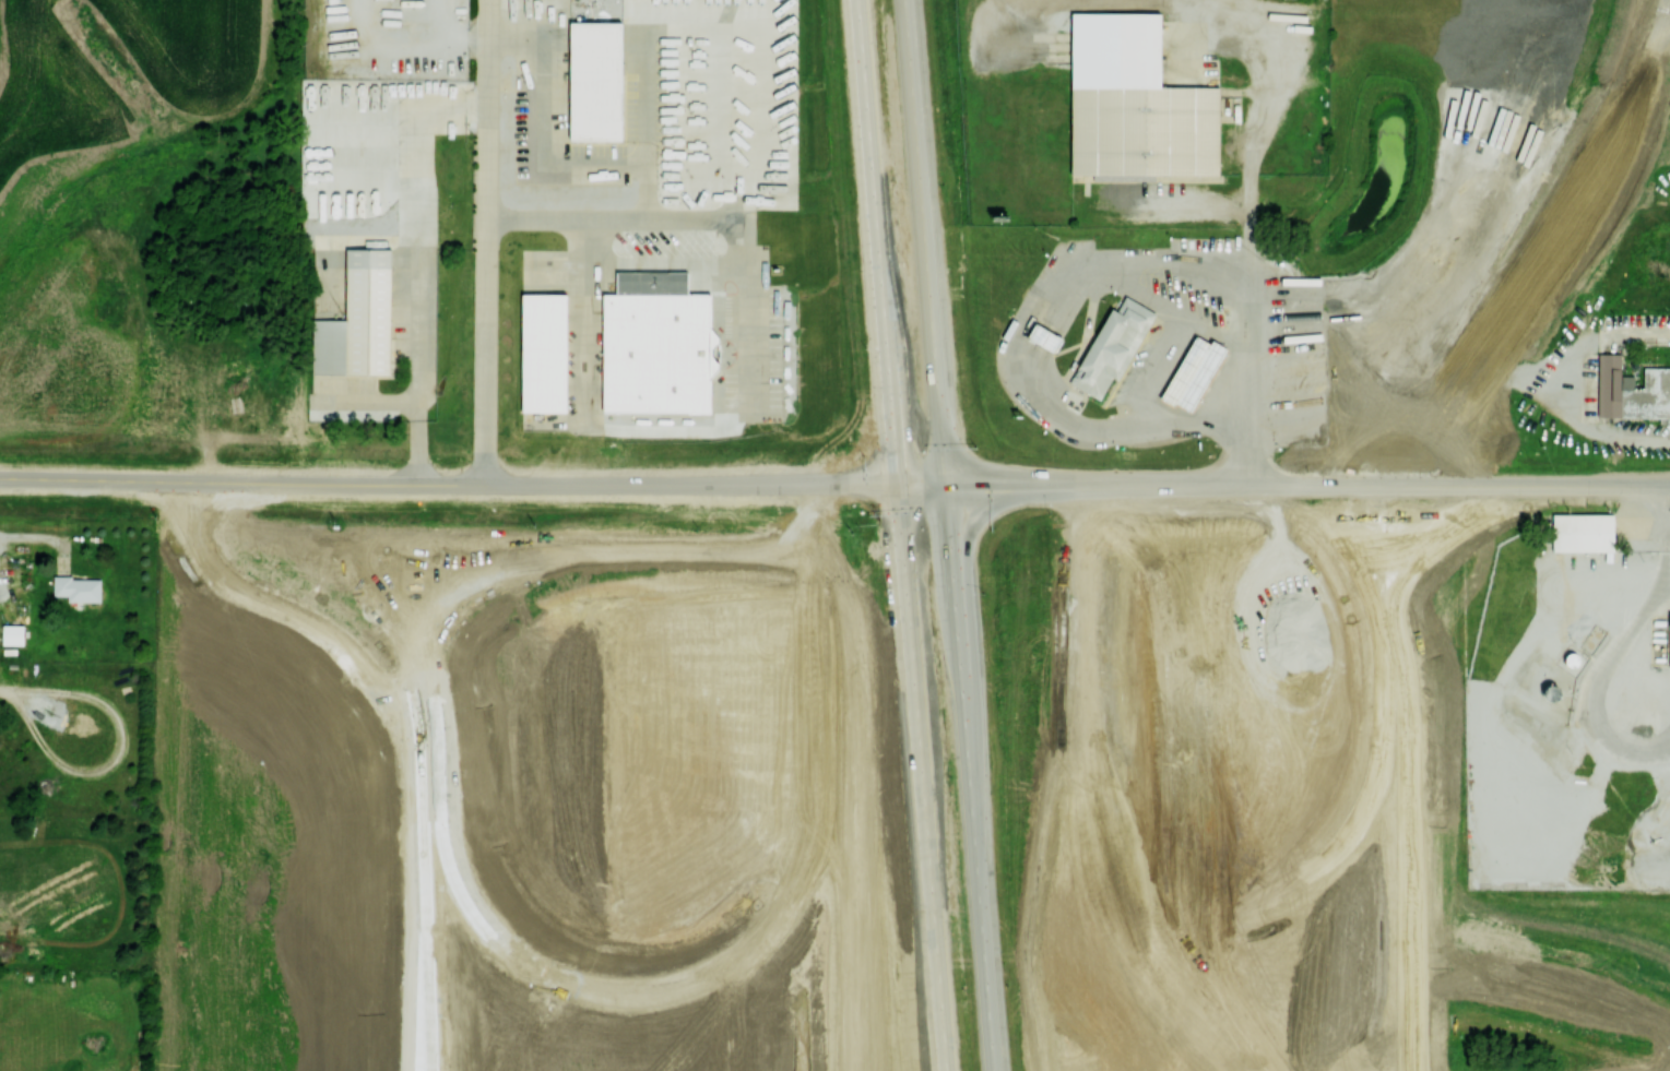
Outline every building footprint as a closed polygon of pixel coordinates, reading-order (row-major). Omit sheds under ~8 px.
[(1219,174),(1154,174),(1154,180),(1092,180),(1092,174),(1070,174),(1070,12),(1160,12),(1160,86),(1219,86),(1219,174)] [(567,140),(621,140),(622,22),(568,22),(567,140)] [(711,412),(714,293),(687,292),(688,272),(615,270),(615,297),(602,296),(602,304),(620,305),(619,309),(631,310),(631,323),(624,323),(624,329),(616,329),(616,339),(634,339),(634,347),(646,347),(644,411),(711,412)] [(1156,312),(1117,379),(1112,376),(1099,398),(1068,381),(1111,307),(1116,310),(1125,295),(1156,312)] [(1063,338),(1055,354),(1026,336),(1034,321),(1063,338)] [(1228,348),(1191,412),(1175,403),(1173,406),(1159,397),(1195,334),(1209,343),(1211,340),(1228,348)] [(1643,366),(1669,367),(1669,423),(1659,423),(1659,417),(1597,416),(1598,353),(1621,353),(1620,374),(1633,374),(1633,389),(1643,389),(1643,366)] [(1613,513),(1551,514),(1552,551),(1613,551),(1613,513)] [(69,601),(102,601),(102,576),(55,576),(55,596),(69,596),(69,601)] [(25,625),(5,625),(5,644),(25,644),(25,625)]
